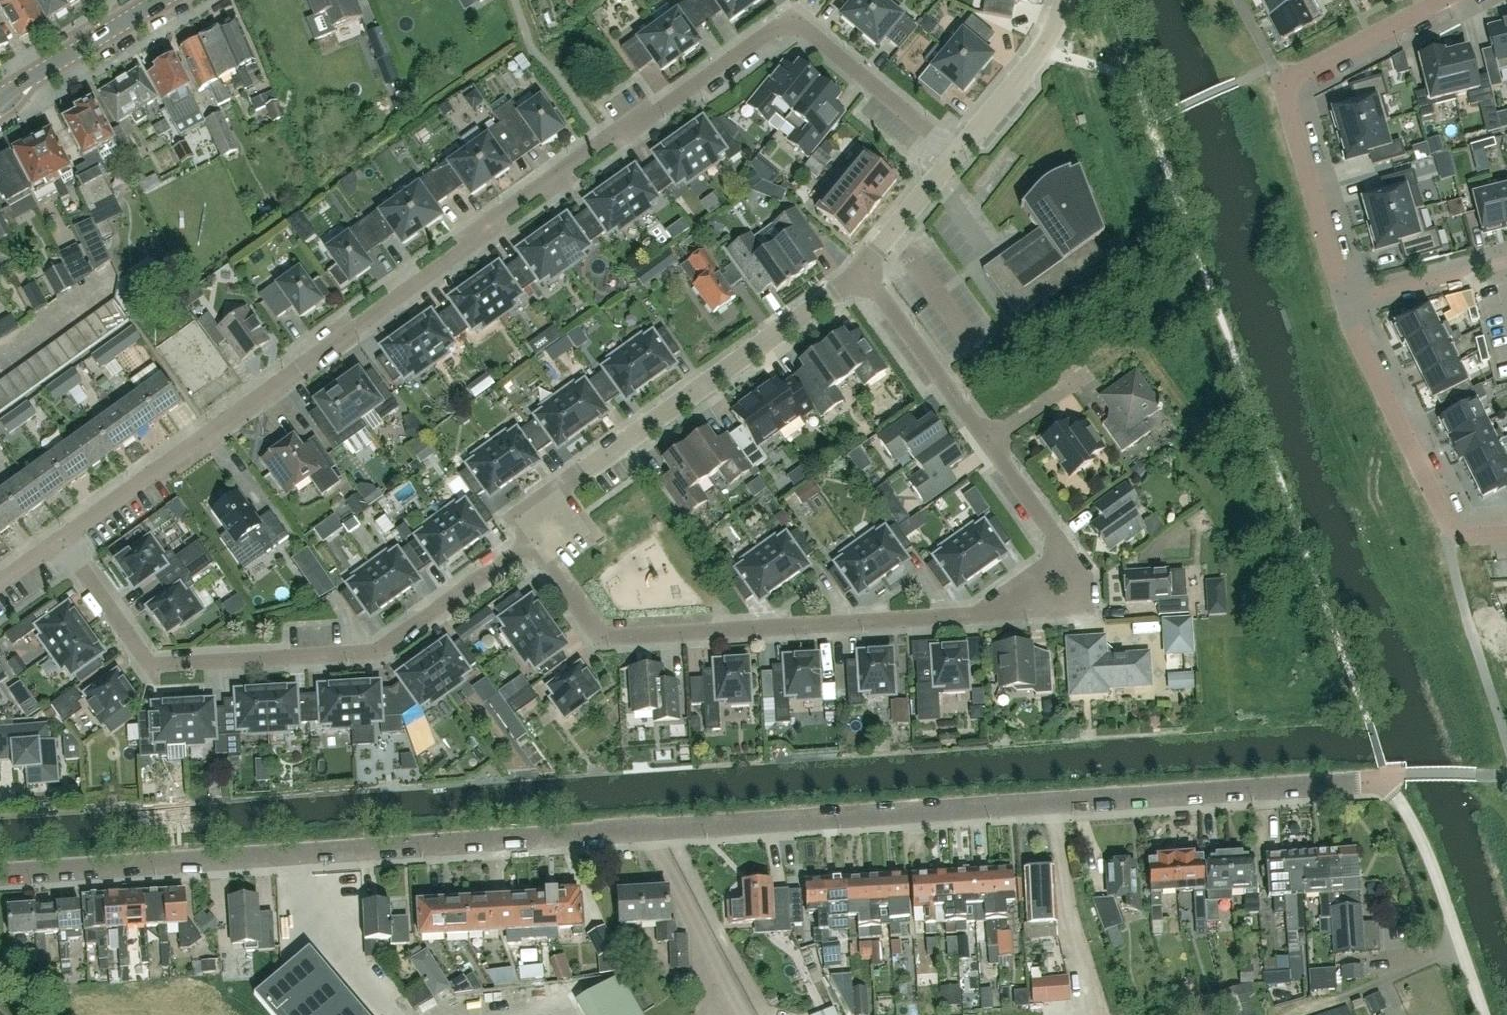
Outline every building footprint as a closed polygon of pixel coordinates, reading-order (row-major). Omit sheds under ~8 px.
[(0,3),(0,8),(19,40),(44,24),(29,0),(2,0),(3,1),(0,3)] [(46,22),(67,9),(62,0),(33,0),(46,22)] [(67,9),(82,0),(62,0),(67,9)] [(313,16),(304,20),(313,41),(334,33),(332,28),(362,17),(355,0),(307,0),(313,16)] [(689,0),(688,0),(672,11),(674,14),(657,27),(679,58),(697,44),(690,35),(706,23),(689,0)] [(741,0),(689,0),(706,23),(722,12),(729,22),(747,8),(741,0)] [(747,8),(759,0),(741,0),(747,8)] [(882,3),(879,0),(838,0),(848,8),(840,18),(858,32),(882,3)] [(981,14),(1011,20),(1014,1),(1026,3),(1026,0),(984,0),(981,14)] [(1299,0),(1257,0),(1265,17),(1267,17),(1299,0)] [(1310,0),(1299,0),(1267,17),(1279,41),(1320,20),(1310,0)] [(882,3),(858,32),(876,47),(884,38),(898,50),(917,27),(901,14),(899,17),(882,3)] [(946,51),(976,76),(991,58),(981,50),(993,35),(971,16),(957,32),(960,35),(946,51)] [(234,21),(215,31),(235,73),(242,88),(243,90),(252,86),(243,69),(253,63),(234,21)] [(1506,69),(1506,21),(1484,27),(1494,68),(1484,70),(1488,88),(1500,85),(1497,72),(1506,69)] [(378,27),(364,33),(375,61),(390,55),(378,27)] [(679,58),(657,27),(639,39),(637,37),(620,49),(637,73),(653,61),(660,71),(679,58)] [(200,39),(197,41),(220,90),(222,88),(226,87),(222,79),(227,76),(235,91),(242,88),(235,73),(215,31),(214,32),(209,30),(202,34),(200,39)] [(183,49),(179,51),(198,92),(208,87),(217,105),(228,100),(226,95),(222,88),(220,90),(197,41),(195,42),(191,40),(184,44),(183,49)] [(1442,52),(1441,52),(1453,101),(1454,100),(1452,96),(1466,92),(1469,106),(1491,100),(1485,75),(1473,78),(1466,48),(1442,54),(1442,52)] [(976,76),(946,51),(933,68),(930,65),(917,82),(940,100),(952,86),(961,93),(976,76)] [(1453,101),(1441,52),(1417,58),(1425,91),(1414,94),(1420,117),(1431,114),(1429,107),(1453,101)] [(160,102),(172,126),(198,112),(171,61),(169,63),(164,61),(158,64),(156,69),(154,71),(156,74),(148,78),(161,101),(160,102)] [(783,63),(767,82),(747,106),(766,122),(773,114),(784,123),(818,82),(798,65),(793,72),(783,63)] [(138,70),(118,82),(141,119),(145,117),(140,109),(156,99),(138,70)] [(1336,128),(1338,134),(1387,120),(1386,120),(1380,97),(1385,96),(1380,77),(1354,85),(1359,102),(1331,110),(1332,113),(1330,114),(1334,128),(1336,128)] [(103,91),(98,95),(116,124),(128,116),(133,124),(141,119),(118,82),(113,85),(112,83),(110,82),(102,87),(101,89),(103,91)] [(838,98),(818,82),(784,123),(795,132),(787,142),(806,158),(843,113),(833,105),(838,98)] [(504,97),(488,107),(493,114),(499,124),(517,148),(534,136),(541,146),(561,131),(560,129),(563,127),(553,113),(556,111),(555,110),(549,114),(539,100),(537,102),(529,90),(511,102),(511,101),(508,103),(504,97)] [(282,119),(274,101),(262,106),(270,124),(282,119)] [(76,116),(62,123),(82,160),(82,159),(85,165),(74,170),(77,176),(74,177),(79,187),(76,189),(101,242),(113,236),(106,223),(121,215),(114,202),(96,167),(102,164),(100,161),(119,151),(108,131),(106,132),(91,103),(77,110),(76,116)] [(202,121),(219,158),(236,150),(219,113),(202,121)] [(1078,125),(1085,124),(1083,116),(1076,117),(1078,125)] [(701,120),(696,124),(677,137),(702,171),(717,160),(715,157),(721,152),(728,162),(740,154),(715,119),(705,126),(701,120)] [(164,120),(150,127),(156,137),(169,130),(164,120)] [(1387,120),(1338,134),(1345,158),(1373,150),(1376,163),(1402,156),(1398,142),(1386,145),(1379,123),(1388,121),(1387,120)] [(517,148),(499,124),(483,136),(485,139),(467,151),(489,182),(508,169),(501,159),(517,148)] [(117,126),(108,131),(119,151),(136,182),(144,179),(135,163),(137,162),(117,126)] [(896,126),(893,141),(906,144),(909,129),(896,126)] [(45,132),(29,140),(55,194),(59,202),(67,197),(60,185),(73,178),(68,171),(70,170),(50,134),(48,135),(45,132)] [(653,154),(656,158),(657,160),(647,167),(664,190),(674,183),(675,185),(684,179),(686,182),(702,171),(677,137),(653,154)] [(1480,142),(1482,150),(1494,146),(1492,138),(1480,142)] [(55,194),(29,140),(13,149),(13,153),(11,154),(37,203),(55,194)] [(185,141),(171,148),(178,163),(192,156),(185,141)] [(1471,153),(1482,150),(1480,142),(1469,145),(1471,153)] [(489,182),(467,151),(450,164),(447,161),(431,173),(448,197),(464,186),(470,196),(489,182)] [(835,180),(873,211),(879,203),(878,202),(895,182),(874,164),(875,162),(874,161),(873,163),(862,154),(847,173),(843,170),(835,180)] [(0,200),(2,199),(7,209),(29,197),(7,157),(0,161),(0,200)] [(633,169),(609,186),(634,220),(649,209),(647,206),(655,199),(654,198),(664,190),(647,167),(637,174),(633,169)] [(1038,230),(999,258),(982,270),(1017,320),(1104,258),(1103,257),(1102,258),(1090,243),(1103,234),(1078,171),(1070,174),(1068,170),(1057,175),(1048,179),(1041,184),(1034,191),(1021,206),(1038,230)] [(1389,192),(1361,200),(1368,224),(1417,210),(1421,208),(1415,185),(1411,172),(1385,179),(1389,192)] [(416,188),(398,200),(420,231),(439,218),(432,208),(448,197),(431,173),(414,185),(416,188)] [(873,211),(835,180),(827,189),(831,193),(815,211),(826,220),(824,222),(825,222),(827,220),(848,238),(865,218),(866,218),(873,211)] [(585,203),(588,207),(589,209),(579,216),(596,239),(606,232),(607,234),(616,228),(618,231),(634,220),(609,186),(585,203)] [(1502,229),(1506,228),(1506,187),(1493,191),(1502,229)] [(1480,234),(1502,229),(1493,191),(1471,196),(1480,234)] [(67,215),(78,209),(71,196),(60,202),(67,215)] [(379,210),(362,222),(379,246),(395,235),(402,245),(420,231),(398,200),(381,213),(379,210)] [(821,249),(814,240),(793,210),(762,232),(795,279),(802,274),(804,275),(806,273),(805,272),(815,265),(810,258),(821,249)] [(1417,210),(1368,224),(1370,230),(1367,231),(1371,245),(1374,245),(1375,248),(1403,240),(1408,259),(1439,250),(1434,230),(1423,233),(1417,210)] [(565,217),(560,221),(541,234),(566,268),(581,257),(579,254),(588,248),(586,246),(596,239),(579,216),(570,223),(565,217)] [(10,236),(0,217),(0,241),(10,236)] [(379,246),(362,222),(344,235),(346,238),(327,251),(336,265),(326,272),(327,274),(329,272),(339,286),(347,280),(349,282),(369,268),(362,258),(379,246)] [(749,236),(727,251),(745,277),(758,295),(771,285),(776,293),(786,286),(787,287),(790,285),(788,284),(795,279),(772,246),(762,232),(752,240),(749,236)] [(93,274),(109,263),(96,233),(78,241),(88,262),(87,262),(93,274)] [(521,257),(512,264),(528,287),(538,280),(539,282),(548,276),(550,279),(566,268),(541,234),(517,251),(521,257)] [(76,247),(58,256),(66,273),(84,264),(76,247)] [(717,270),(703,250),(679,267),(693,285),(692,286),(713,314),(734,298),(714,271),(717,270)] [(497,266),(473,283),(498,317),(513,306),(511,303),(520,296),(518,294),(528,287),(512,264),(502,271),(497,266)] [(719,277),(727,289),(741,279),(730,264),(723,269),(725,273),(719,277)] [(55,297),(73,287),(60,265),(43,275),(55,297)] [(316,281),(319,280),(318,279),(308,286),(298,272),(278,286),(276,283),(258,296),(275,320),(292,308),(299,317),(320,303),(319,301),(326,295),(316,281)] [(454,306),(444,313),(460,336),(470,329),(472,331),(480,324),(482,328),(498,317),(473,283),(455,296),(449,300),(452,304),(454,306)] [(45,306),(34,284),(21,291),(33,312),(45,306)] [(1463,299),(1467,311),(1474,308),(1471,297),(1463,299)] [(128,322),(127,321),(113,301),(93,315),(108,336),(128,322)] [(1390,324),(1400,344),(1438,325),(1436,326),(1426,307),(1390,324)] [(1474,308),(1467,311),(1469,322),(1477,320),(1474,308)] [(225,340),(240,361),(267,342),(244,309),(217,328),(207,314),(197,322),(215,347),(225,340)] [(424,318),(406,331),(430,365),(445,354),(443,351),(452,345),(450,343),(460,336),(444,313),(434,320),(432,318),(430,314),(424,318)] [(93,315),(84,322),(98,343),(108,336),(93,315)] [(98,343),(84,322),(74,329),(89,350),(98,343)] [(1436,327),(1403,343),(1412,361),(1448,343),(1459,338),(1456,332),(1449,335),(1443,323),(1436,327)] [(116,336),(102,346),(112,360),(126,350),(140,340),(130,326),(117,336),(116,336)] [(74,329),(64,336),(79,357),(89,350),(74,329)] [(640,338),(625,349),(649,383),(673,366),(669,360),(679,353),(662,330),(652,337),(651,335),(642,341),(640,338)] [(386,354),(376,361),(392,384),(402,377),(403,379),(412,373),(414,376),(430,365),(406,331),(387,344),(381,348),(384,352),(386,354)] [(842,333),(820,348),(843,380),(854,373),(864,386),(886,371),(858,332),(846,340),(842,333)] [(64,336),(54,343),(69,364),(79,357),(64,336)] [(1473,339),(1477,352),(1484,348),(1481,337),(1473,339)] [(54,343),(45,350),(59,371),(69,364),(54,343)] [(1412,361),(1421,379),(1457,362),(1448,343),(1412,361)] [(112,360),(102,346),(89,355),(99,369),(103,366),(111,378),(120,372),(112,360)] [(799,363),(804,370),(791,379),(813,409),(819,418),(842,401),(832,388),(843,380),(820,348),(799,363)] [(1484,348),(1477,352),(1479,363),(1487,361),(1484,348)] [(604,371),(594,378),(611,401),(621,394),(625,400),(649,383),(625,349),(609,360),(611,363),(603,369),(604,371)] [(59,371),(45,350),(35,357),(49,378),(59,371)] [(49,378),(35,357),(25,364),(40,385),(49,378)] [(1457,362),(1421,379),(1431,399),(1467,382),(1457,362)] [(40,385),(25,364),(15,371),(30,392),(40,385)] [(70,369),(56,379),(66,393),(75,386),(80,383),(71,369),(70,369)] [(13,373),(0,382),(0,413),(30,392),(15,371),(13,373)] [(356,371),(334,386),(358,421),(372,411),(379,421),(397,407),(380,383),(370,390),(356,371)] [(1101,425),(1121,453),(1149,433),(1140,420),(1146,415),(1148,417),(1158,410),(1161,411),(1162,406),(1159,405),(1152,395),(1150,397),(1135,375),(1102,397),(1114,416),(1101,425)] [(136,394),(156,422),(180,406),(160,378),(136,394)] [(611,401),(594,378),(584,385),(583,383),(574,390),(572,386),(557,397),(581,431),(605,414),(601,408),(611,401)] [(56,379),(43,388),(44,389),(53,402),(62,396),(66,393),(56,379)] [(791,379),(780,387),(775,381),(752,397),(777,433),(799,417),(800,418),(813,409),(791,379)] [(1446,440),(1447,441),(1483,423),(1473,403),(1485,398),(1478,385),(1446,401),(1452,412),(1437,419),(1448,440),(1446,440)] [(364,428),(334,386),(312,402),(326,422),(316,429),(332,451),(364,428)] [(1085,390),(1076,396),(1089,414),(1097,409),(1085,390)] [(136,394),(113,411),(133,439),(156,422),(136,394)] [(536,420),(526,427),(543,450),(553,443),(557,448),(581,431),(557,397),(541,408),(543,412),(535,418),(536,420)] [(777,433),(752,397),(731,412),(744,430),(730,439),(752,469),(766,459),(757,447),(777,433)] [(34,416),(25,402),(24,402),(11,411),(21,425),(34,416)] [(11,411),(0,419),(0,425),(7,435),(21,425),(11,411)] [(133,439),(113,411),(91,427),(111,455),(133,439)] [(914,462),(945,440),(930,419),(916,428),(908,417),(877,439),(893,461),(907,452),(914,462)] [(1085,423),(1072,432),(1066,423),(1054,432),(1052,429),(1036,440),(1043,450),(1046,448),(1068,478),(1093,461),(1091,458),(1103,449),(1085,423)] [(1489,434),(1483,423),(1447,441),(1456,460),(1461,458),(1496,441),(1501,438),(1497,430),(1489,434)] [(91,427),(68,443),(88,471),(111,455),(91,427)] [(543,450),(526,427),(516,434),(515,432),(506,438),(504,435),(489,446),(513,480),(537,462),(533,457),(543,450)] [(727,434),(714,443),(705,430),(684,446),(707,478),(719,470),(729,485),(752,469),(730,439),(727,434)] [(292,438),(261,460),(270,473),(285,494),(293,488),(307,478),(320,496),(338,482),(329,470),(333,467),(316,442),(302,452),(292,438)] [(945,440),(914,462),(921,473),(908,482),(923,504),(955,482),(947,471),(960,462),(945,440)] [(1496,441),(1461,458),(1470,478),(1506,460),(1496,441)] [(88,471),(68,443),(45,459),(65,487),(88,471)] [(513,480),(489,446),(473,457),(475,460),(467,466),(468,468),(457,476),(473,497),(473,496),(475,498),(476,497),(485,491),(489,497),(513,480)] [(662,461),(671,473),(660,481),(685,516),(706,501),(695,487),(707,478),(684,446),(662,461)] [(65,487),(45,459),(23,476),(42,503),(65,487)] [(1470,478),(1481,499),(1503,488),(1506,495),(1506,459),(1470,478)] [(989,475),(1000,495),(1008,490),(997,470),(989,475)] [(0,492),(20,520),(42,503),(23,476),(0,492)] [(807,483),(779,498),(788,516),(817,500),(807,483)] [(354,513),(380,496),(374,486),(358,496),(354,489),(343,496),(354,513)] [(1093,507),(1101,519),(1091,526),(1100,538),(1099,539),(1108,551),(1123,541),(1124,543),(1144,530),(1131,513),(1139,507),(1124,486),(1093,507)] [(20,520),(0,492),(0,534),(20,520)] [(236,493),(213,511),(227,530),(217,537),(236,563),(262,545),(267,552),(288,537),(270,512),(257,521),(236,493)] [(473,496),(473,497),(455,509),(453,506),(437,517),(462,551),(486,534),(482,528),(492,521),(476,497),(475,498),(473,496)] [(309,527),(318,540),(340,525),(330,512),(309,527)] [(371,518),(379,533),(390,527),(382,512),(371,518)] [(417,539),(407,546),(424,569),(434,562),(438,568),(462,551),(437,517),(422,528),(424,531),(416,537),(417,539)] [(972,527),(956,538),(980,572),(999,559),(1004,555),(1000,549),(1010,542),(994,519),(984,526),(983,524),(974,530),(972,527)] [(873,533),(857,544),(881,578),(906,561),(901,555),(911,548),(895,525),(885,532),(884,530),(875,536),(873,533)] [(806,567),(804,563),(802,561),(812,554),(796,531),(786,538),(784,536),(776,542),(773,539),(758,550),(782,584),(806,567)] [(133,589),(137,586),(164,567),(158,558),(162,556),(149,538),(115,562),(130,583),(133,589)] [(980,572),(956,538),(941,549),(943,552),(934,558),(936,560),(926,567),(942,590),(952,583),(956,589),(980,572)] [(182,569),(205,553),(197,542),(174,558),(182,569)] [(837,566),(827,574),(843,597),(853,590),(857,595),(881,578),(857,544),(842,555),(844,558),(835,565),(837,566)] [(302,577),(319,566),(306,546),(288,558),(302,577)] [(424,569),(407,546),(397,554),(396,552),(387,558),(385,555),(369,566),(394,600),(418,582),(414,577),(424,569)] [(745,564),(736,571),(726,557),(716,564),(744,603),(754,596),(758,601),(782,584),(758,550),(742,561),(745,564)] [(213,564),(205,553),(182,569),(190,580),(213,564)] [(394,600),(369,566),(354,577),(356,580),(348,586),(349,588),(339,595),(356,618),(365,611),(370,617),(394,600)] [(1167,571),(1123,574),(1125,603),(1157,601),(1158,616),(1188,614),(1187,598),(1184,598),(1183,571),(1168,572),(1167,571)] [(178,587),(151,606),(147,609),(166,635),(201,611),(188,593),(185,595),(178,587)] [(530,599),(526,601),(525,603),(517,593),(494,610),(501,619),(500,621),(506,629),(502,632),(513,647),(548,623),(530,599)] [(54,600),(31,616),(4,636),(11,646),(36,628),(42,636),(39,638),(50,654),(84,630),(67,606),(61,610),(54,600)] [(1191,654),(1189,620),(1163,622),(1165,655),(1191,654)] [(565,647),(548,623),(513,647),(525,663),(528,660),(534,669),(536,667),(543,677),(566,661),(559,651),(565,647)] [(101,654),(84,630),(50,654),(61,669),(64,667),(70,676),(72,674),(79,684),(103,668),(96,658),(101,654)] [(1069,660),(1066,660),(1066,675),(1070,675),(1071,694),(1105,692),(1105,687),(1148,685),(1146,656),(1111,658),(1103,650),(1102,639),(1068,641),(1069,660)] [(445,642),(439,646),(421,659),(445,693),(461,682),(458,679),(467,673),(466,671),(476,664),(459,640),(449,647),(445,642)] [(1007,645),(992,646),(994,675),(999,675),(999,688),(1012,687),(1016,691),(1031,690),(1036,695),(1051,694),(1049,660),(1036,660),(1034,661),(1030,657),(1030,648),(1029,644),(1020,644),(1018,642),(1013,641),(1008,642),(1007,645)] [(932,650),(932,655),(932,657),(915,658),(919,721),(937,720),(935,688),(945,687),(945,691),(967,690),(964,648),(932,650)] [(858,654),(858,659),(859,661),(846,662),(848,708),(863,707),(862,692),(871,692),(871,696),(893,694),(890,652),(858,654)] [(784,659),(784,664),(784,666),(771,667),(775,724),(789,724),(787,697),(797,696),(797,700),(819,699),(816,657),(784,659)] [(397,676),(400,680),(401,682),(391,689),(400,717),(401,717),(413,734),(427,725),(415,707),(418,705),(419,707),(428,701),(430,704),(445,693),(421,659),(397,676)] [(714,663),(714,668),(714,670),(702,671),(705,731),(719,731),(717,701),(727,700),(727,704),(749,703),(746,661),(714,663)] [(579,666),(575,669),(548,689),(554,697),(551,700),(564,717),(598,693),(583,672),(579,666)] [(652,712),(653,722),(679,720),(676,682),(662,683),(661,667),(629,669),(632,714),(652,712)] [(1164,686),(1188,685),(1187,667),(1163,668),(1164,686)] [(112,676),(85,696),(91,704),(88,707),(100,725),(102,723),(110,734),(132,718),(124,708),(135,700),(120,679),(116,674),(112,676)] [(378,684),(348,686),(350,728),(351,746),(373,745),(372,722),(380,722),(380,718),(400,717),(391,689),(378,691),(378,684)] [(967,688),(970,703),(983,700),(979,685),(967,688)] [(319,688),(319,695),(307,696),(309,724),(321,723),(321,725),(331,725),(331,729),(350,728),(348,686),(319,688)] [(505,704),(514,716),(537,699),(528,688),(505,704)] [(82,701),(73,689),(50,705),(63,724),(83,710),(78,703),(82,701)] [(294,689),(287,689),(265,691),(267,733),(286,732),(286,728),(296,727),(296,725),(309,724),(307,696),(295,696),(294,689)] [(235,692),(235,697),(236,700),(223,701),(223,709),(224,709),(225,737),(239,736),(239,730),(248,730),(248,734),(267,733),(265,691),(235,692)] [(204,702),(182,704),(184,745),(203,744),(203,740),(214,740),(213,737),(225,737),(224,709),(223,709),(212,709),(212,707),(211,702),(204,702)] [(152,706),(153,710),(153,713),(136,714),(139,758),(166,756),(165,747),(184,745),(182,704),(152,706)] [(12,760),(13,770),(24,770),(26,790),(27,790),(27,785),(57,783),(53,741),(58,741),(58,740),(48,740),(47,725),(0,728),(0,761),(12,760)] [(421,746),(429,760),(443,752),(435,738),(421,746)] [(1337,851),(1338,873),(1327,874),(1331,933),(1333,954),(1339,953),(1339,954),(1377,951),(1375,922),(1359,923),(1358,909),(1357,909),(1355,892),(1358,892),(1355,850),(1337,851)] [(1317,868),(1314,870),(1310,870),(1310,875),(1302,876),(1303,896),(1318,895),(1318,911),(1319,911),(1320,918),(1316,919),(1317,934),(1331,933),(1327,874),(1338,873),(1337,851),(1315,853),(1315,860),(1316,860),(1317,868)] [(1315,853),(1282,855),(1284,877),(1288,877),(1289,897),(1283,897),(1284,913),(1287,964),(1287,968),(1288,981),(1303,980),(1301,946),(1296,946),(1295,931),(1296,931),(1294,897),(1303,896),(1302,876),(1310,875),(1310,870),(1314,870),(1317,868),(1316,860),(1315,860),(1315,853)] [(1256,888),(1253,888),(1252,856),(1241,857),(1241,854),(1227,855),(1229,890),(1242,890),(1242,897),(1244,897),(1245,914),(1257,913),(1256,896),(1256,888)] [(1205,859),(1207,901),(1205,901),(1206,921),(1206,922),(1217,922),(1216,901),(1217,901),(1230,900),(1229,890),(1227,855),(1216,855),(1216,858),(1205,859)] [(1266,864),(1259,868),(1260,878),(1267,877),(1268,898),(1273,898),(1274,914),(1284,913),(1283,897),(1289,897),(1288,877),(1284,877),(1282,855),(1265,856),(1266,864)] [(1177,857),(1174,857),(1177,892),(1179,892),(1192,891),(1194,922),(1202,921),(1206,921),(1205,901),(1203,901),(1202,891),(1204,891),(1202,864),(1202,859),(1193,859),(1192,856),(1177,857)] [(1149,863),(1146,863),(1148,894),(1150,922),(1160,921),(1159,894),(1175,893),(1177,892),(1174,857),(1172,857),(1161,858),(1161,862),(1149,863)] [(1140,913),(1139,906),(1138,883),(1134,883),(1133,863),(1121,863),(1116,859),(1111,864),(1107,864),(1108,899),(1091,900),(1104,932),(1122,925),(1112,899),(1123,899),(1124,910),(1128,910),(1140,913)] [(1024,869),(1027,923),(1022,924),(1023,940),(1056,937),(1052,867),(1024,869)] [(959,873),(950,873),(953,924),(954,933),(964,933),(964,923),(973,922),(972,905),(970,872),(969,872),(966,868),(961,868),(959,873)] [(1010,870),(990,871),(994,932),(1006,931),(1005,920),(1003,920),(1002,904),(1012,903),(1010,870)] [(994,932),(990,871),(970,872),(972,905),(982,905),(988,965),(997,964),(996,957),(994,936),(994,932)] [(953,924),(950,873),(930,874),(933,907),(934,924),(942,924),(943,934),(954,933),(953,924)] [(930,874),(910,875),(912,910),(913,926),(922,925),(923,935),(934,934),(934,924),(933,907),(930,874)] [(905,875),(884,876),(887,910),(887,925),(888,938),(897,937),(897,925),(907,924),(907,909),(905,875)] [(884,876),(864,877),(869,938),(877,938),(877,926),(887,925),(887,910),(884,876)] [(864,877),(844,878),(847,918),(857,918),(858,928),(856,928),(857,940),(868,940),(868,938),(869,938),(864,877)] [(844,878),(823,880),(827,931),(848,930),(847,918),(844,878)] [(816,913),(817,930),(812,931),(813,943),(828,942),(827,931),(823,880),(804,881),(805,914),(816,913)] [(787,892),(771,893),(771,882),(742,884),(743,903),(727,904),(728,925),(773,923),(773,932),(789,931),(790,931),(790,930),(788,894),(787,892)] [(689,968),(688,958),(687,936),(675,936),(675,922),(669,922),(667,888),(617,891),(619,926),(656,924),(657,943),(669,942),(671,969),(689,968)] [(183,889),(163,891),(165,925),(177,924),(178,949),(188,949),(201,940),(188,922),(186,922),(183,889)] [(165,925),(163,891),(143,892),(146,927),(157,926),(158,937),(159,937),(161,967),(168,967),(165,925)] [(798,891),(787,892),(788,894),(789,914),(800,913),(798,891)] [(143,892),(123,894),(125,928),(138,927),(140,950),(147,950),(146,927),(143,892)] [(555,893),(555,896),(557,929),(572,928),(573,936),(581,936),(581,928),(580,898),(578,899),(577,892),(555,893)] [(125,928),(123,894),(103,895),(105,930),(117,929),(119,969),(127,968),(125,938),(126,938),(125,928)] [(105,930),(103,895),(83,897),(85,931),(96,930),(97,960),(98,960),(99,970),(108,970),(105,930)] [(555,896),(531,897),(533,930),(546,930),(546,937),(556,937),(555,929),(557,929),(555,896)] [(244,952),(274,951),(272,919),(258,920),(257,897),(229,899),(231,945),(244,945),(244,952)] [(508,932),(505,932),(506,944),(518,944),(517,931),(533,930),(531,897),(507,898),(508,932)] [(490,899),(466,900),(468,934),(481,933),(482,940),(496,939),(496,932),(492,933),(490,899)] [(466,900),(442,902),(444,935),(468,934),(466,900)] [(444,935),(442,902),(418,903),(419,937),(444,935)] [(78,903),(55,905),(57,932),(61,974),(62,974),(69,973),(66,939),(81,938),(78,903)] [(389,903),(361,904),(364,957),(377,957),(376,941),(389,940),(389,944),(408,943),(407,919),(390,920),(389,903)] [(55,905),(33,907),(35,935),(36,950),(37,963),(39,979),(48,979),(47,964),(44,933),(57,932),(55,905)] [(8,909),(5,909),(7,936),(35,935),(33,907),(8,909)] [(602,926),(585,934),(597,957),(614,948),(602,926)] [(1006,931),(994,932),(996,958),(1012,956),(1010,931),(1006,931)] [(966,936),(954,937),(955,956),(955,957),(956,960),(968,959),(966,936)] [(954,937),(944,938),(945,958),(955,957),(955,956),(954,937)] [(837,942),(820,944),(821,955),(838,953),(837,942)] [(253,995),(270,1014),(365,1014),(308,948),(253,995)] [(414,961),(423,955),(419,948),(410,954),(414,961)] [(37,963),(36,950),(21,951),(21,964),(37,963)] [(423,955),(414,961),(411,962),(424,983),(403,996),(413,1010),(433,997),(434,998),(448,990),(447,988),(440,977),(425,953),(423,955)] [(517,968),(518,980),(541,978),(540,965),(517,968)] [(1239,984),(1252,983),(1251,965),(1237,966),(1239,984)] [(1361,965),(1339,966),(1340,980),(1362,979),(1361,965)] [(492,985),(512,983),(510,968),(484,971),(492,983),(492,985)] [(567,968),(553,973),(556,982),(570,977),(567,968)] [(1288,981),(1287,968),(1262,969),(1262,981),(1288,981)] [(1308,992),(1313,991),(1335,990),(1333,968),(1307,970),(1308,992)] [(848,993),(849,971),(835,970),(834,992),(848,993)] [(482,991),(478,985),(471,974),(464,978),(473,993),(482,991)] [(1029,978),(1031,1003),(1068,1000),(1066,975),(1029,978)] [(618,976),(572,1001),(580,1014),(640,1014),(618,976)] [(454,995),(472,993),(463,977),(449,986),(454,995)] [(1241,984),(1219,991),(1229,1014),(1254,1014),(1241,984)] [(560,985),(527,991),(529,1005),(562,998),(560,985)] [(937,987),(939,1007),(960,1006),(958,985),(937,987)] [(1011,1002),(1024,1001),(1024,985),(1010,986),(1011,1002)] [(850,988),(851,1014),(867,1014),(865,987),(850,988)] [(1378,992),(1363,998),(1369,1014),(1385,1008),(1378,992)] [(1361,1006),(1359,1000),(1350,1003),(1352,1009),(1361,1006)] [(1345,1005),(1315,1014),(1349,1014),(1345,1005)]
